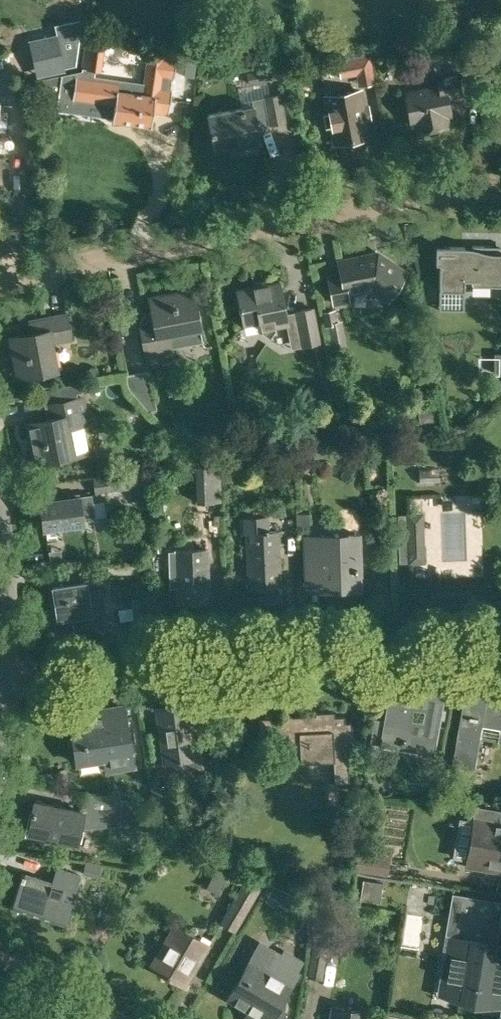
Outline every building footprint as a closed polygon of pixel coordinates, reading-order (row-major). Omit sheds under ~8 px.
[(57,36),(64,68),(76,66),(81,29),(79,19),(54,24),(57,36)] [(85,38),(80,67),(101,70),(105,40),(85,38)] [(447,121),(446,114),(449,114),(446,98),(460,95),(452,51),(433,54),(438,84),(405,91),(411,123),(415,122),(416,127),(420,130),(444,126),(447,121)] [(80,69),(40,78),(47,95),(48,98),(49,102),(51,103),(54,105),(57,106),(58,96),(73,98),(115,104),(113,119),(150,124),(154,98),(159,99),(162,77),(173,78),(176,58),(165,57),(165,54),(148,52),(142,92),(118,89),(119,81),(77,75),(78,71),(80,69)] [(339,62),(341,77),(356,75),(357,85),(375,82),(372,57),(339,62)] [(184,76),(194,77),(196,61),(186,59),(184,76)] [(249,83),(267,80),(265,69),(247,73),(249,83)] [(367,136),(359,88),(327,94),(335,142),(367,136)] [(280,92),(263,95),(268,124),(286,120),(280,92)] [(260,138),(253,105),(207,113),(213,148),(260,138)] [(444,271),(463,271),(463,275),(479,275),(479,271),(488,271),(488,273),(500,273),(500,237),(488,237),(488,243),(479,243),(479,237),(444,237),(444,271)] [(338,261),(340,273),(328,276),(333,302),(348,299),(346,291),(371,286),(383,295),(401,269),(377,253),(338,261)] [(296,311),(286,314),(279,279),(265,282),(264,279),(254,281),(255,284),(237,288),(244,324),(261,321),(261,328),(263,331),(269,335),(274,328),(273,326),(287,323),(292,346),(319,340),(313,307),(295,310),(296,311)] [(202,340),(200,330),(192,288),(149,296),(152,312),(145,314),(141,319),(143,326),(140,327),(146,358),(172,353),(171,346),(202,340)] [(338,322),(335,307),(321,310),(323,325),(338,322)] [(18,377),(24,376),(56,370),(51,342),(72,338),(67,313),(35,319),(38,331),(10,336),(18,377)] [(156,407),(149,368),(126,373),(128,387),(148,409),(156,407)] [(51,402),(53,416),(26,421),(34,462),(73,454),(68,426),(88,422),(83,396),(51,402)] [(432,404),(420,407),(424,423),(436,420),(432,404)] [(195,465),(197,501),(221,500),(219,463),(195,465)] [(94,492),(131,487),(129,471),(92,476),(94,492)] [(91,493),(79,494),(39,499),(43,526),(83,521),(82,519),(95,518),(91,493)] [(308,511),(295,512),(296,528),(309,527),(308,511)] [(423,512),(406,512),(408,564),(426,563),(423,512)] [(277,530),(267,530),(266,515),(242,516),(242,532),(247,532),(249,587),(261,587),(261,600),(280,599),(277,530)] [(322,556),(323,590),(357,589),(355,531),(307,533),(308,556),(322,556)] [(175,548),(175,550),(168,550),(169,586),(177,586),(177,601),(208,600),(206,547),(175,548)] [(102,586),(87,588),(86,580),(52,586),(57,617),(78,614),(80,627),(108,623),(102,586)] [(146,617),(143,595),(131,597),(135,619),(146,617)] [(371,733),(383,735),(381,744),(432,753),(443,691),(429,689),(429,688),(392,681),(385,720),(373,718),(371,733)] [(464,688),(451,764),(474,768),(481,724),(500,727),(498,740),(500,740),(500,694),(464,688)] [(195,758),(187,702),(156,706),(164,762),(195,758)] [(106,770),(132,766),(122,705),(100,709),(102,721),(71,725),(77,762),(105,758),(106,770)] [(333,759),(334,780),(327,780),(329,806),(337,806),(335,781),(349,780),(347,744),(352,744),(351,721),(344,721),(344,715),(334,715),(334,711),(315,712),(315,714),(298,715),(299,729),(259,731),(259,734),(288,732),(288,747),(299,747),(300,761),(333,759)] [(399,754),(397,769),(427,772),(428,765),(414,763),(415,755),(399,754)] [(172,796),(168,797),(166,785),(152,787),(157,821),(171,819),(169,807),(173,806),(172,796)] [(85,791),(81,810),(35,800),(29,831),(77,841),(79,828),(147,820),(150,802),(111,796),(85,791)] [(494,822),(474,819),(466,864),(500,870),(500,819),(495,818),(494,822)] [(354,870),(387,875),(391,854),(357,849),(354,870)] [(95,875),(98,867),(87,863),(84,871),(95,875)] [(13,902),(24,906),(41,911),(40,916),(64,924),(80,875),(57,868),(52,882),(23,873),(13,902)] [(247,873),(219,922),(235,932),(264,882),(247,873)] [(227,898),(237,882),(227,875),(217,891),(227,898)] [(383,882),(363,879),(360,899),(380,902),(383,882)] [(285,889),(283,889),(273,883),(265,898),(276,905),(279,901),(285,889)] [(446,936),(443,955),(451,956),(449,969),(461,971),(457,997),(495,1003),(500,969),(500,945),(486,943),(494,899),(453,892),(446,936)] [(200,937),(174,923),(149,966),(184,986),(209,943),(211,939),(202,934),(200,937)] [(306,975),(322,978),(329,940),(313,936),(306,975)] [(276,1007),(289,984),(249,960),(228,996),(257,1013),(254,1018),(280,1018),(284,1012),(276,1007)] [(333,1004),(330,1018),(365,1018),(366,1010),(333,1004)]
